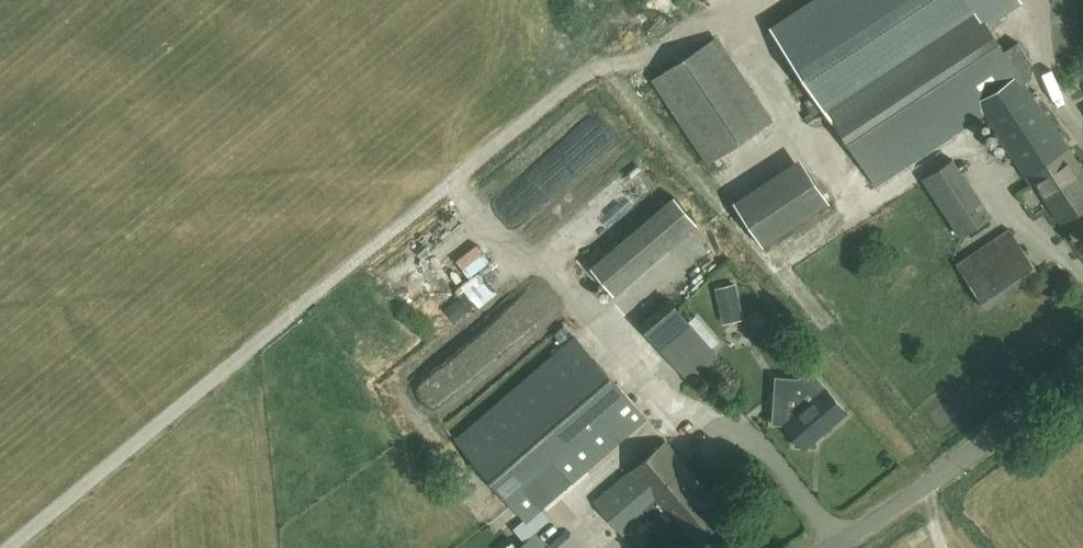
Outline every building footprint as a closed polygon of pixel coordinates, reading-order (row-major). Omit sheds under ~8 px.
[(1082,207),(1082,179),(1079,173),(1082,171),(1049,119),(1044,122),(981,24),(1018,0),(819,0),(774,29),(876,186),(985,114),(1005,145),(1004,145),(1030,185),(1034,183),(1060,222),(1082,207)] [(711,160),(769,122),(715,38),(657,75),(711,160)] [(589,160),(619,146),(607,120),(577,133),(589,160)] [(959,146),(927,161),(957,226),(989,211),(959,146)] [(746,206),(767,241),(832,202),(820,183),(790,202),(786,194),(770,204),(764,195),(746,206)] [(675,196),(592,267),(614,294),(698,222),(675,196)] [(985,310),(1038,274),(1008,230),(955,265),(985,310)] [(394,266),(405,285),(444,264),(433,244),(394,266)] [(689,299),(707,286),(700,277),(682,290),(689,299)] [(725,286),(729,319),(744,317),(740,284),(725,286)] [(645,320),(673,349),(681,341),(699,360),(715,344),(669,296),(645,320)] [(524,340),(504,319),(493,329),(513,351),(524,340)] [(485,339),(505,356),(511,349),(491,332),(485,339)] [(646,418),(576,336),(457,439),(527,520),(646,418)] [(449,353),(461,383),(489,371),(477,342),(449,353)] [(847,412),(826,387),(810,369),(799,379),(776,377),(773,423),(784,424),(796,438),(795,445),(803,446),(805,448),(807,446),(816,447),(816,438),(847,412)] [(695,542),(725,517),(704,492),(707,489),(666,442),(596,502),(624,535),(657,507),(662,512),(666,509),(695,542)] [(520,538),(509,547),(552,547),(540,534),(527,546),(520,538)]
